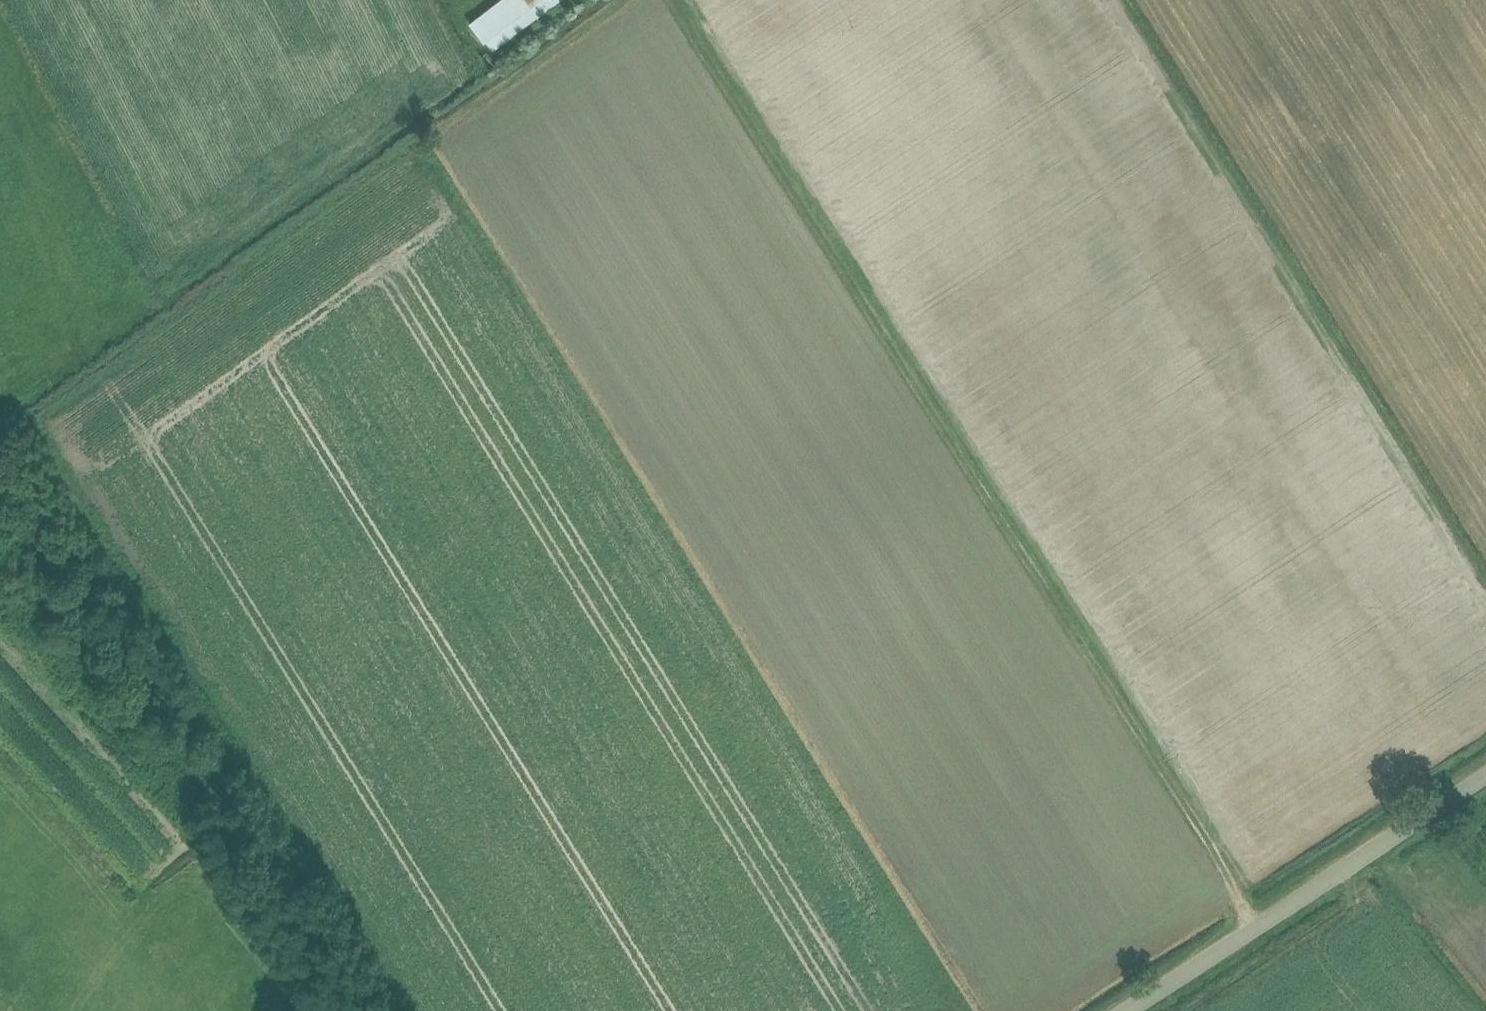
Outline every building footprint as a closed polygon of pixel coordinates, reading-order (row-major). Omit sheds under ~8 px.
[(492,51),(560,0),(500,0),(469,22),(484,43),(486,42),(492,51)]
